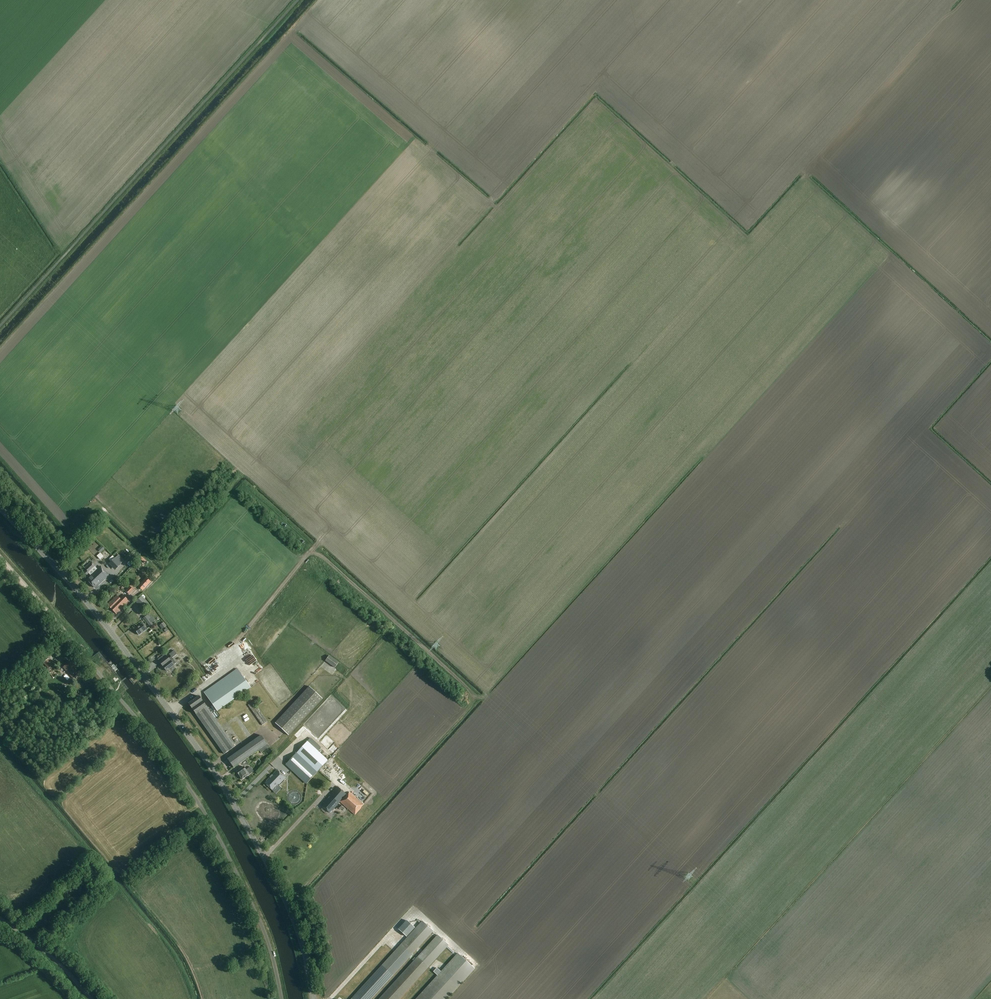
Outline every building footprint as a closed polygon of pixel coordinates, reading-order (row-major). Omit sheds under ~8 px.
[(124,562),(121,565),(115,560),(109,566),(118,574),(128,565),(124,562)] [(86,575),(96,566),(91,562),(84,569),(86,570),(84,572),(86,575)] [(89,576),(90,577),(87,580),(94,588),(96,586),(97,586),(109,576),(101,566),(89,576)] [(130,595),(135,591),(130,586),(126,591),(130,595)] [(128,601),(122,595),(120,598),(117,595),(107,605),(116,614),(123,607),(123,606),(128,601)] [(143,597),(136,605),(144,613),(152,604),(143,597)] [(150,627),(155,623),(148,613),(143,617),(150,627)] [(138,635),(145,630),(141,624),(134,630),(138,635)] [(247,651),(240,655),(253,676),(260,672),(247,651)] [(165,654),(158,660),(159,662),(166,671),(176,664),(173,659),(171,661),(165,654)] [(338,669),(341,665),(339,663),(330,656),(326,661),(335,668),(336,668),(338,669)] [(49,669),(54,665),(49,659),(44,663),(49,669)] [(74,678),(79,673),(74,667),(75,666),(70,661),(64,667),(74,678)] [(238,669),(204,692),(218,711),(251,688),(238,669)] [(289,736),(323,699),(310,687),(275,723),(289,736)] [(224,754),(234,747),(198,696),(188,704),(224,754)] [(263,725),(268,722),(256,705),(262,700),(260,697),(249,705),(263,725)] [(262,752),(269,747),(261,735),(227,759),(233,768),(260,750),(262,752)] [(307,784),(328,761),(318,751),(321,747),(311,738),(286,764),(307,784)] [(254,771),(251,767),(248,769),(246,770),(243,767),(236,772),(242,780),(249,775),(254,771)] [(279,784),(285,778),(277,770),(264,783),(272,790),(278,784),(279,784)] [(347,795),(337,786),(327,798),(323,803),(321,806),(329,812),(332,809),(332,810),(340,802),(355,815),(361,808),(360,808),(364,804),(349,792),(347,795)] [(433,931),(423,922),(402,943),(352,998),(371,998),(433,931)] [(449,946),(438,936),(381,998),(400,998),(449,946)] [(475,969),(458,953),(416,998),(447,998),(475,969)]
